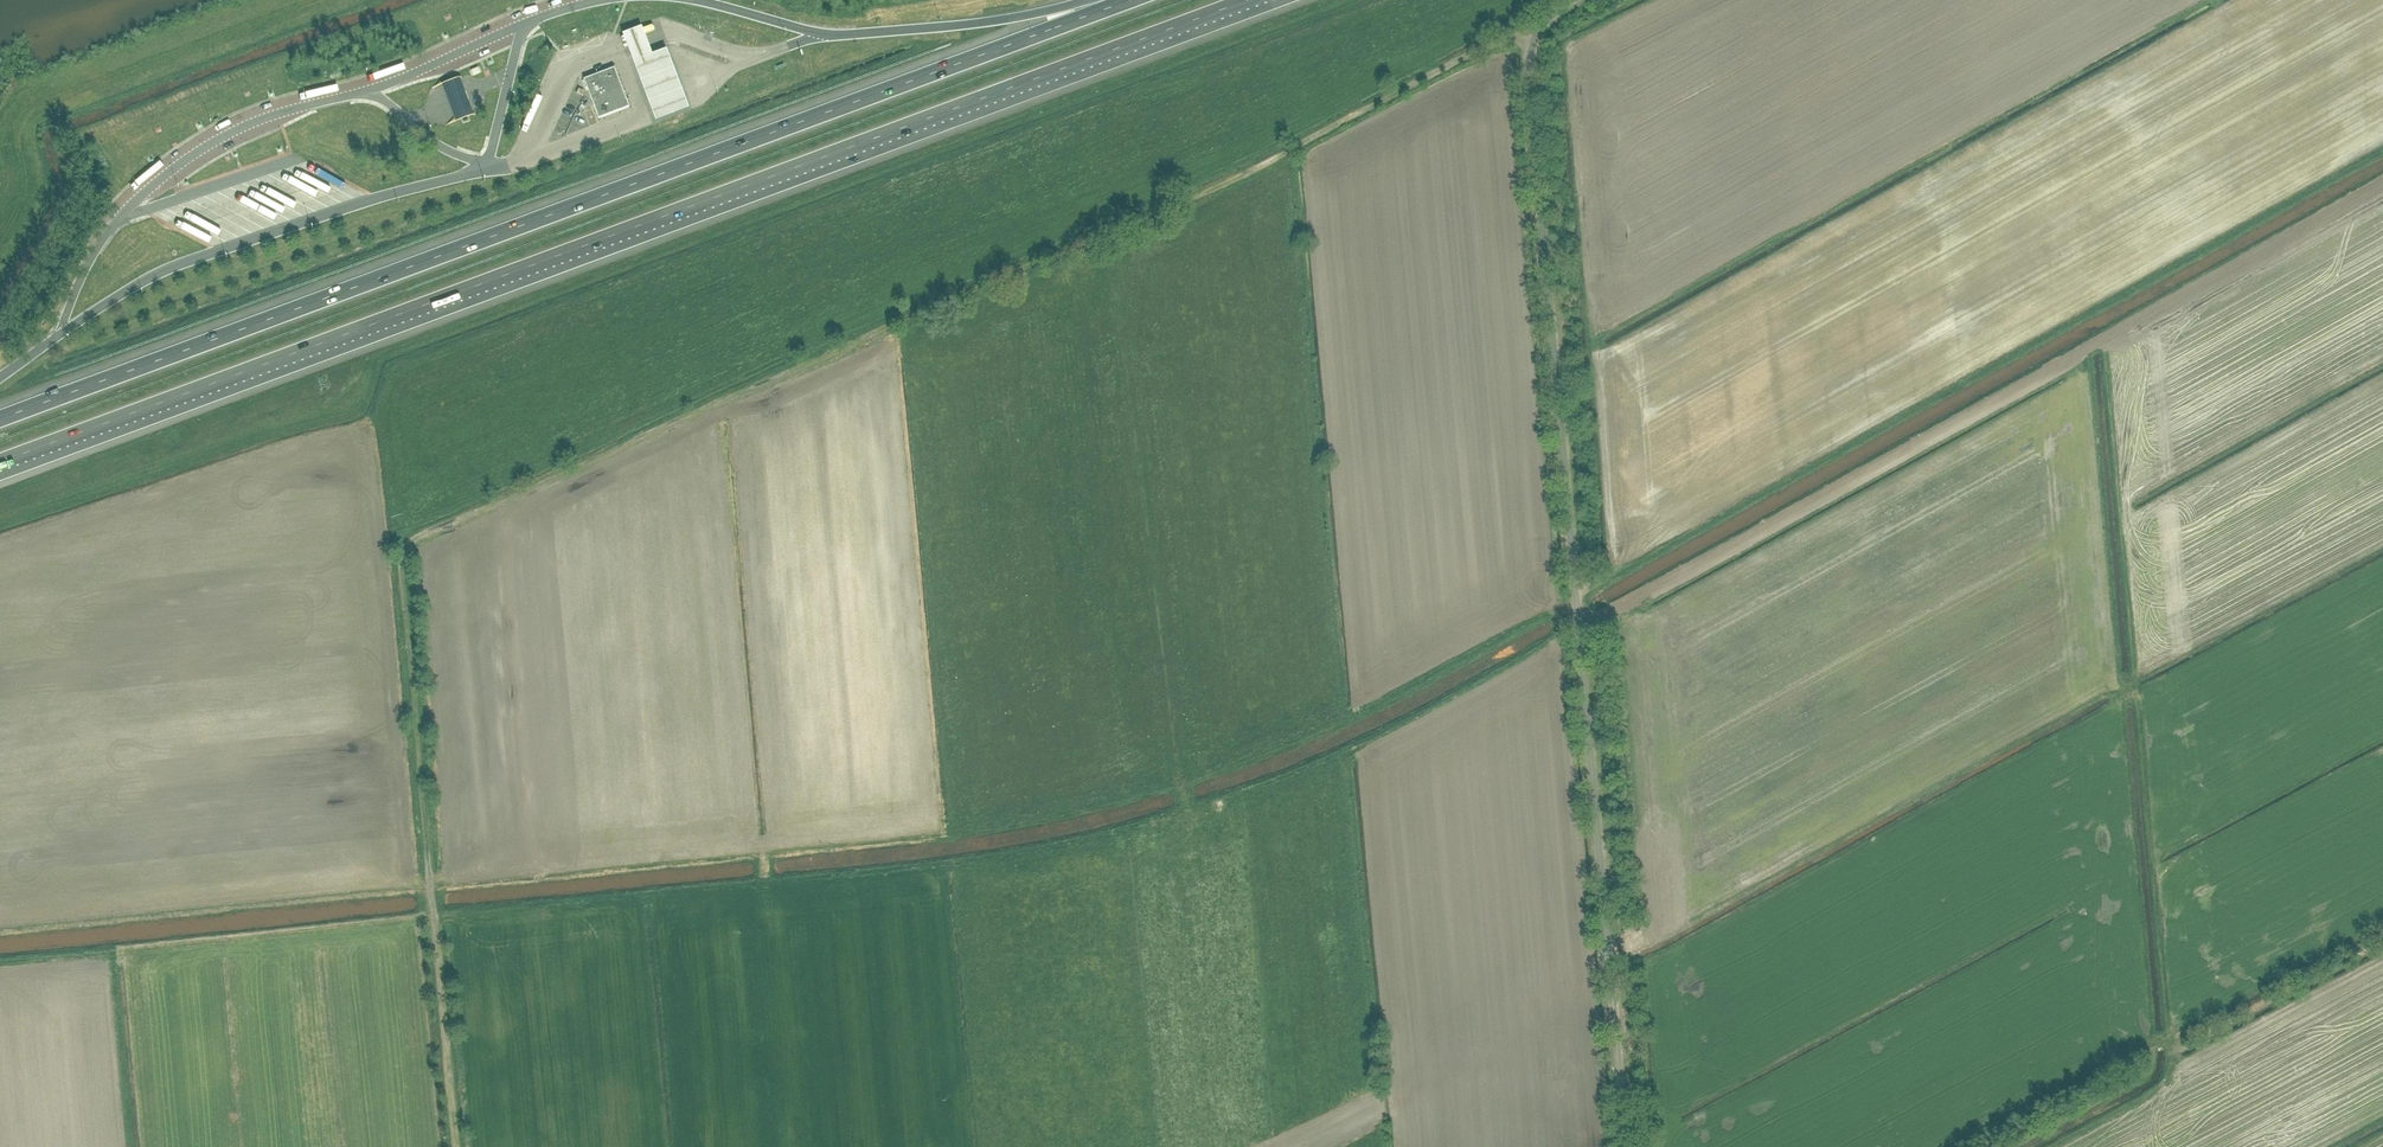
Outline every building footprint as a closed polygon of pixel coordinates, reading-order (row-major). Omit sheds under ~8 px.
[(501,20),(470,29),(472,35),(503,26),(501,20)] [(643,24),(624,31),(657,117),(690,105),(667,44),(653,50),(643,24)] [(492,53),(505,46),(501,40),(488,46),(492,53)] [(614,67),(584,78),(599,117),(628,105),(614,67)] [(461,78),(442,85),(448,102),(455,120),(475,113),(467,93),(461,78)] [(264,126),(247,130),(249,137),(266,133),(264,126)] [(223,146),(229,153),(246,139),(241,132),(223,146)] [(163,162),(168,168),(176,162),(171,156),(163,162)] [(322,178),(319,183),(331,190),(334,185),(322,178)] [(238,190),(235,194),(253,204),(255,199),(238,190)] [(223,233),(226,228),(196,214),(193,219),(223,233)] [(220,334),(235,330),(232,321),(218,325),(220,334)]
